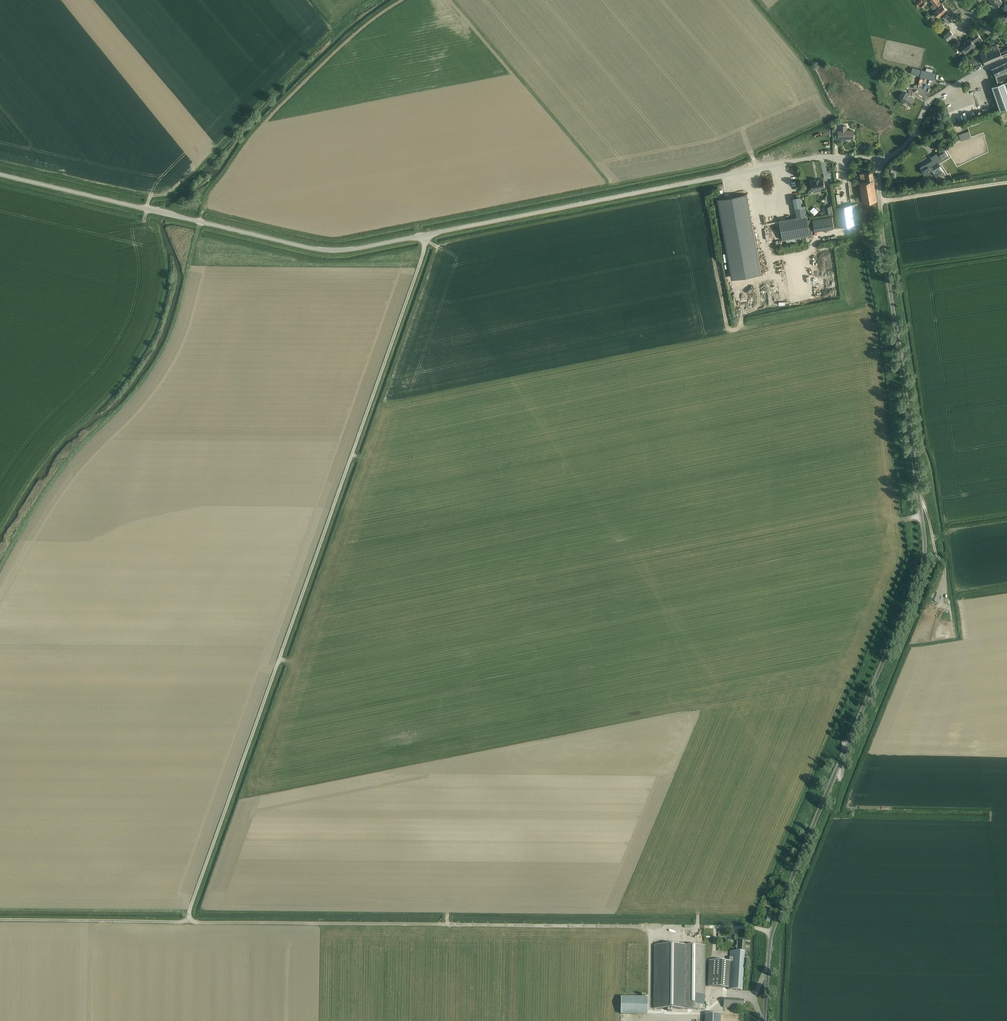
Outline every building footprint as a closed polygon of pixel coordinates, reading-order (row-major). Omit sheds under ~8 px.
[(941,4),(938,0),(930,0),(933,3),(931,4),(935,9),(941,4)] [(938,17),(946,10),(943,5),(934,13),(938,17)] [(948,23),(954,18),(948,12),(943,17),(948,23)] [(948,40),(954,35),(950,30),(944,35),(948,40)] [(983,40),(977,33),(970,38),(959,45),(965,53),(976,46),(973,43),(974,42),(976,45),(983,40)] [(998,46),(997,44),(979,52),(985,64),(1006,54),(1006,48),(1000,51),(998,46)] [(1006,72),(1006,62),(993,69),(989,70),(992,76),(997,74),(998,77),(1006,72)] [(912,68),(911,74),(920,76),(920,77),(927,78),(934,80),(934,78),(936,73),(932,73),(925,71),(912,68)] [(998,77),(996,78),(998,84),(1000,83),(1006,80),(1006,72),(998,77)] [(1000,109),(1006,107),(1006,80),(1000,83),(998,84),(992,86),(1000,109)] [(911,96),(912,95),(906,92),(901,101),(910,106),(914,98),(911,96)] [(838,130),(838,139),(854,139),(854,130),(847,130),(847,126),(840,126),(840,130),(838,130)] [(961,140),(971,137),(969,131),(959,134),(961,140)] [(941,164),(940,163),(939,162),(948,156),(944,149),(930,157),(932,160),(921,167),(925,174),(932,170),(936,176),(943,171),(939,165),(941,164)] [(863,203),(877,200),(872,171),(866,172),(866,173),(860,174),(861,182),(859,182),(863,203)] [(811,182),(811,183),(811,185),(812,185),(812,189),(817,188),(817,191),(821,191),(820,188),(825,187),(823,179),(819,180),(819,179),(815,180),(811,181),(811,182)] [(747,194),(717,199),(726,250),(727,253),(727,255),(728,257),(732,279),(761,274),(747,194)] [(797,217),(779,220),(782,233),(783,240),(810,235),(809,226),(805,205),(802,206),(800,198),(794,199),(797,217)] [(861,224),(857,203),(834,207),(837,227),(861,224)] [(813,208),(810,212),(815,216),(819,211),(813,208)] [(832,216),(811,219),(814,232),(834,229),(832,216)] [(934,593),(932,599),(931,600),(937,603),(940,595),(934,593)] [(759,912),(764,914),(763,916),(765,917),(764,921),(769,923),(773,910),(769,909),(768,910),(764,908),(765,906),(766,906),(768,903),(770,900),(765,898),(759,912)] [(708,986),(728,987),(728,989),(742,990),(745,952),(744,952),(745,941),(739,941),(737,941),(737,945),(736,946),(735,948),(736,948),(736,952),(733,951),(730,951),(729,957),(729,961),(710,960),(708,986)] [(705,945),(681,945),(654,945),(653,1009),(681,1009),(705,1009),(705,945)] [(743,1008),(743,1000),(724,998),(723,1007),(743,1008)] [(620,999),(620,1014),(648,1014),(648,999),(620,999)]
